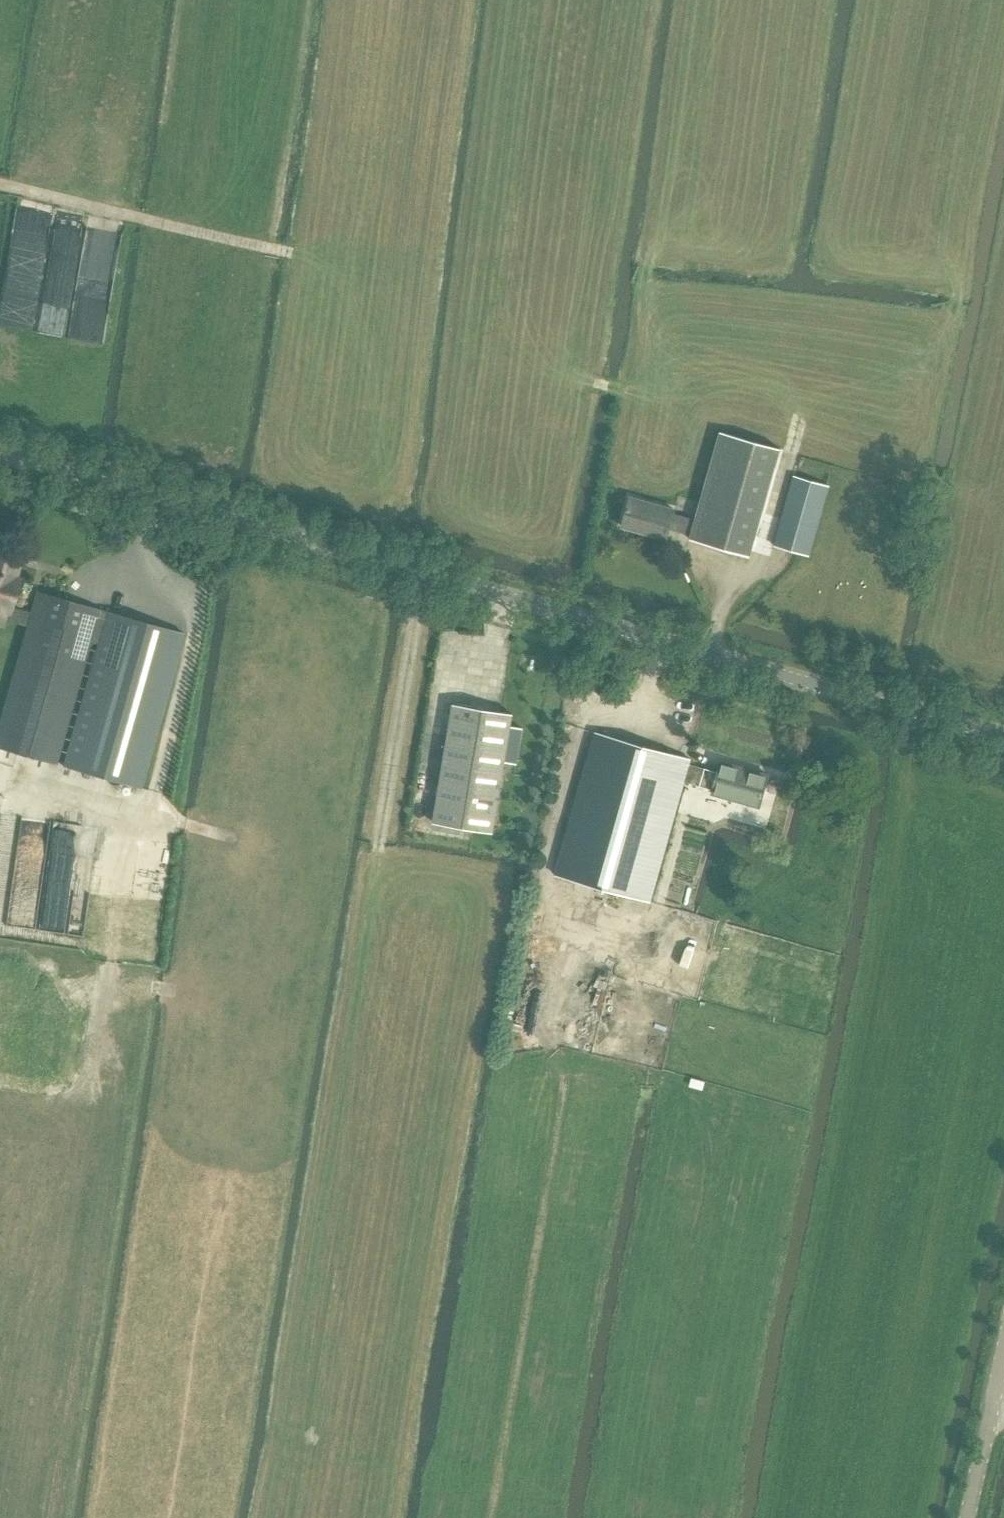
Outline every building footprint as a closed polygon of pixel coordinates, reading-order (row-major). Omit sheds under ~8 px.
[(780,449),(721,432),(696,520),(674,513),(675,510),(631,497),(622,526),(667,539),(669,529),(691,535),(690,539),(750,556),(780,449)] [(774,545),(809,555),(829,486),(794,475),(774,545)] [(2,626),(3,620),(27,627),(0,721),(0,748),(56,764),(90,642),(98,644),(63,766),(140,788),(184,633),(37,592),(31,612),(12,607),(20,579),(15,578),(19,564),(0,559),(0,625),(2,626)] [(433,822),(493,832),(512,714),(453,704),(433,822)] [(713,789),(712,793),(759,806),(768,775),(721,762),(718,772),(689,764),(691,759),(595,732),(555,874),(651,901),(685,781),(713,789)]
